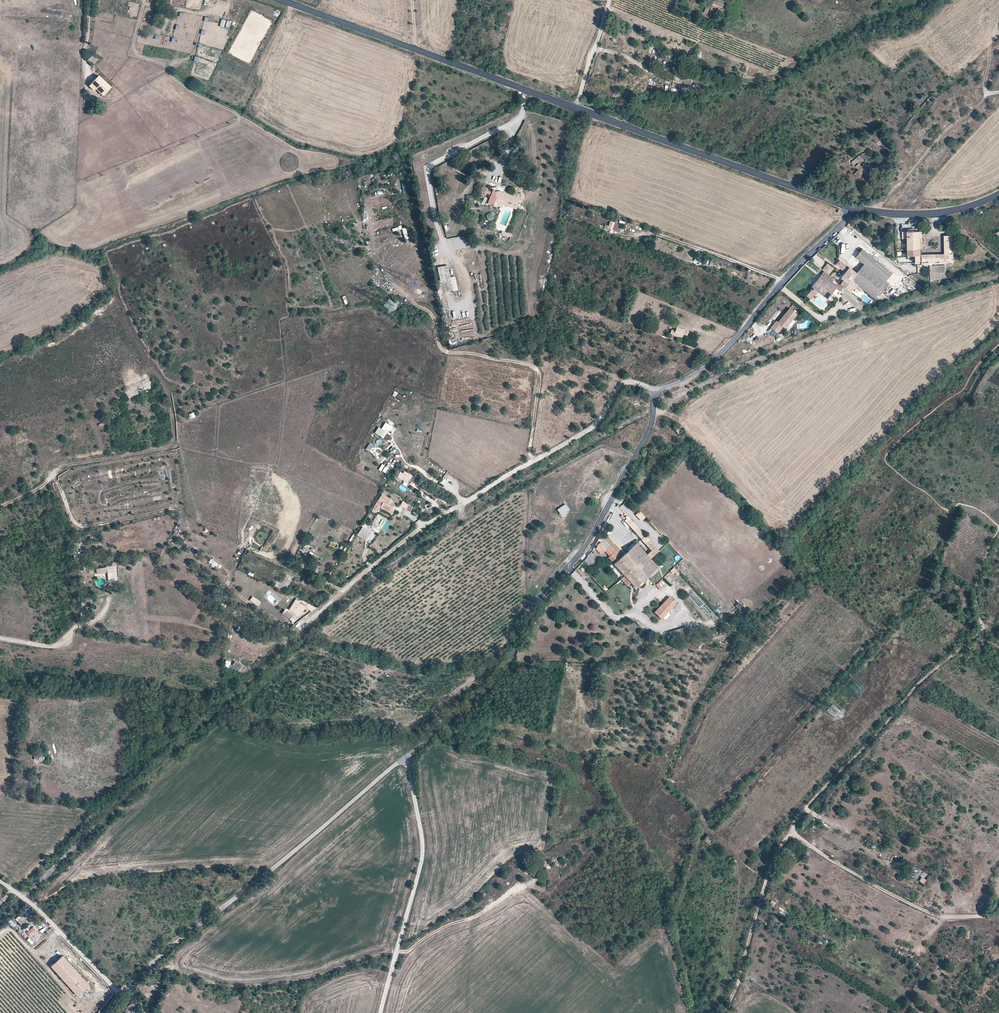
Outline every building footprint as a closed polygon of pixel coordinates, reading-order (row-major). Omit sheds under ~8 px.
[(724,4),(715,0),(714,0),(714,1),(713,0),(709,0),(708,2),(707,1),(705,6),(706,7),(704,12),(708,13),(708,14),(713,16),(714,13),(716,14),(719,6),(722,8),(724,4)] [(230,29),(232,22),(221,19),(219,27),(230,29)] [(92,54),(87,60),(92,65),(98,59),(92,54)] [(105,94),(112,87),(99,75),(90,84),(96,89),(98,91),(100,90),(105,94)] [(864,163),(857,170),(854,174),(857,178),(868,166),(864,163)] [(862,180),(868,184),(872,180),(866,175),(862,180)] [(520,199),(499,191),(499,192),(492,189),(492,191),(486,189),(487,188),(481,186),(478,195),(483,197),(485,193),(490,195),(487,203),(493,206),(496,198),(517,205),(520,199)] [(502,207),(504,201),(496,198),(493,206),(496,207),(497,205),(502,207)] [(611,229),(617,231),(620,224),(614,222),(611,229)] [(915,263),(922,262),(922,254),(921,254),(919,254),(918,231),(908,231),(908,232),(902,232),(902,238),(907,239),(908,255),(915,255),(915,263)] [(922,254),(922,262),(939,262),(953,262),(952,235),(944,235),(944,254),(922,254)] [(889,283),(892,286),(901,274),(895,269),(892,273),(863,249),(857,257),(865,263),(852,279),(857,283),(862,288),(876,299),(889,283)] [(819,266),(824,264),(819,255),(814,257),(819,266)] [(857,283),(852,279),(857,273),(840,259),(836,264),(844,270),(845,269),(847,271),(846,272),(842,277),(844,279),(847,281),(843,285),(850,291),(854,287),(857,283)] [(834,269),(828,264),(823,269),(830,274),(834,269)] [(438,267),(443,292),(453,290),(448,265),(438,267)] [(945,280),(944,265),(930,266),(930,280),(945,280)] [(839,291),(842,287),(843,286),(825,271),(813,286),(814,287),(818,290),(827,298),(836,288),(839,291)] [(901,281),(913,290),(915,288),(902,278),(901,281)] [(381,282),(378,286),(388,292),(390,288),(381,282)] [(818,290),(814,287),(809,294),(812,297),(818,290)] [(858,301),(846,290),(843,294),(855,305),(858,301)] [(797,315),(789,309),(778,322),(776,321),(771,328),(778,334),(783,328),(786,329),(797,315)] [(671,330),(670,334),(681,338),(684,330),(677,327),(675,331),(671,330)] [(636,403),(634,400),(632,396),(626,399),(626,401),(629,406),(630,408),(637,405),(636,403)] [(390,435),(388,434),(392,427),(385,423),(381,429),(378,428),(375,434),(387,441),(390,435)] [(673,428),(678,434),(681,431),(676,425),(673,428)] [(387,464),(382,472),(388,475),(393,467),(387,464)] [(408,483),(411,479),(401,472),(398,477),(408,483)] [(392,507),(394,504),(381,497),(379,500),(379,499),(376,503),(380,506),(381,505),(393,513),(395,509),(392,507)] [(411,512),(413,507),(402,502),(400,506),(411,512)] [(565,505),(557,511),(561,516),(569,511),(565,505)] [(646,518),(640,512),(636,516),(642,522),(646,518)] [(632,526),(634,524),(627,516),(626,518),(627,519),(625,521),(631,528),(633,527),(632,526)] [(660,552),(634,524),(632,526),(633,527),(631,528),(652,551),(647,555),(651,560),(660,552)] [(366,540),(371,532),(363,527),(357,535),(366,540)] [(626,554),(609,536),(598,546),(609,558),(615,564),(626,554)] [(653,572),(658,567),(651,560),(647,555),(637,544),(626,554),(615,564),(636,587),(653,572)] [(81,554),(80,548),(73,549),(75,559),(86,557),(85,553),(81,554)] [(303,568),(309,560),(303,556),(297,564),(303,568)] [(211,566),(220,570),(222,565),(213,561),(211,566)] [(670,572),(678,577),(680,572),(673,568),(670,572)] [(116,571),(107,572),(109,581),(117,580),(116,571)] [(646,597),(651,602),(668,584),(662,579),(646,597)] [(89,604),(88,597),(80,598),(81,606),(89,604)] [(252,597),(250,601),(259,607),(261,602),(252,597)] [(676,604),(669,597),(655,613),(661,619),(676,604)] [(299,613),(305,605),(305,606),(306,604),(298,598),(291,608),(299,613)] [(738,603),(735,606),(740,611),(744,608),(738,603)] [(294,616),(285,610),(282,615),(291,621),(294,616)] [(242,665),(233,661),(232,663),(230,666),(239,671),(242,665)] [(707,835),(703,840),(709,845),(713,840),(707,835)] [(768,899),(766,903),(772,907),(774,903),(768,899)] [(28,913),(18,921),(23,926),(32,919),(28,913)] [(27,933),(31,937),(37,931),(34,927),(27,933)] [(64,957),(52,967),(79,997),(91,986),(64,957)] [(152,985),(157,980),(154,977),(149,981),(152,985)] [(139,1004),(135,1000),(128,1006),(131,1010),(139,1004)]
